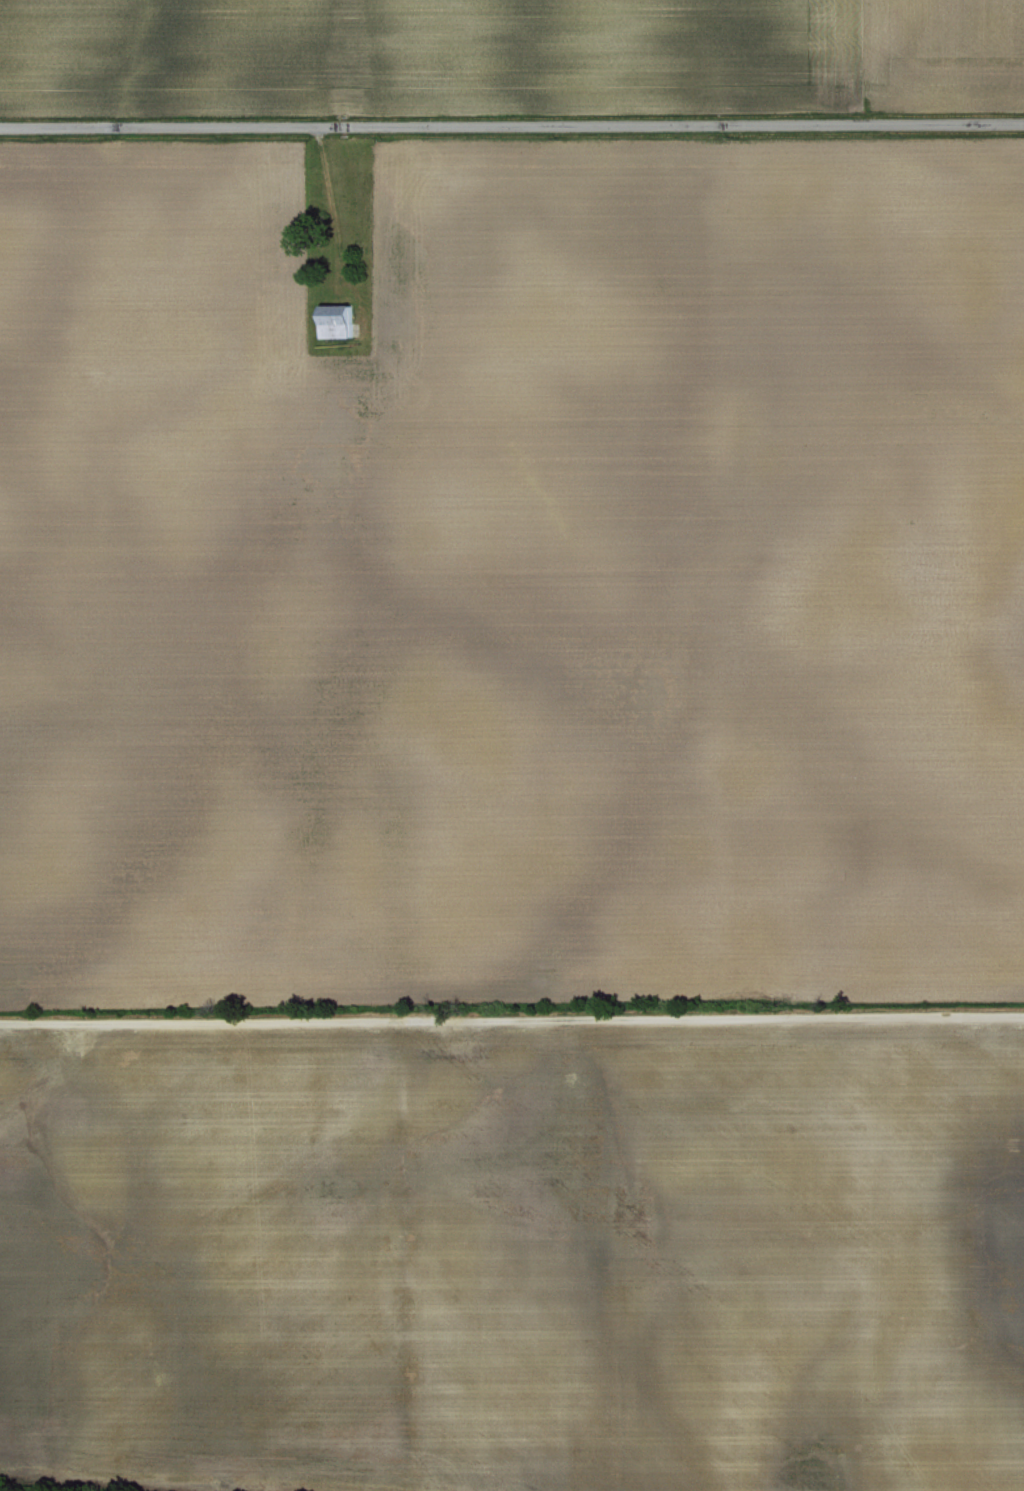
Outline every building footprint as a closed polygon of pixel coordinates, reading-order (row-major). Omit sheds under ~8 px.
[(317,309),(318,337),(352,337),(351,309),(317,309)]
